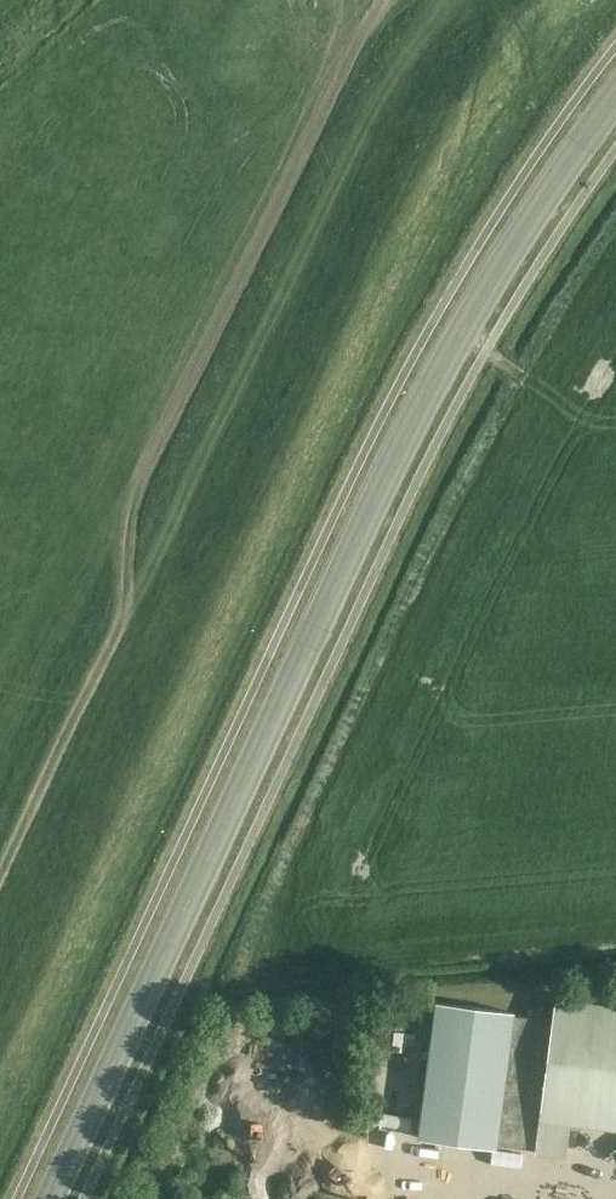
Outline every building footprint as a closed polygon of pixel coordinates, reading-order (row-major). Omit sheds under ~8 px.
[(521,1145),(535,1147),(534,1152),(566,1156),(570,1123),(615,1129),(615,1005),(555,997),(552,1020),(513,1015),(513,1012),(436,1002),(423,1113),(420,1137),(497,1147),(497,1142),(521,1145)] [(338,1179),(356,1182),(358,1167),(340,1165),(338,1179)]
